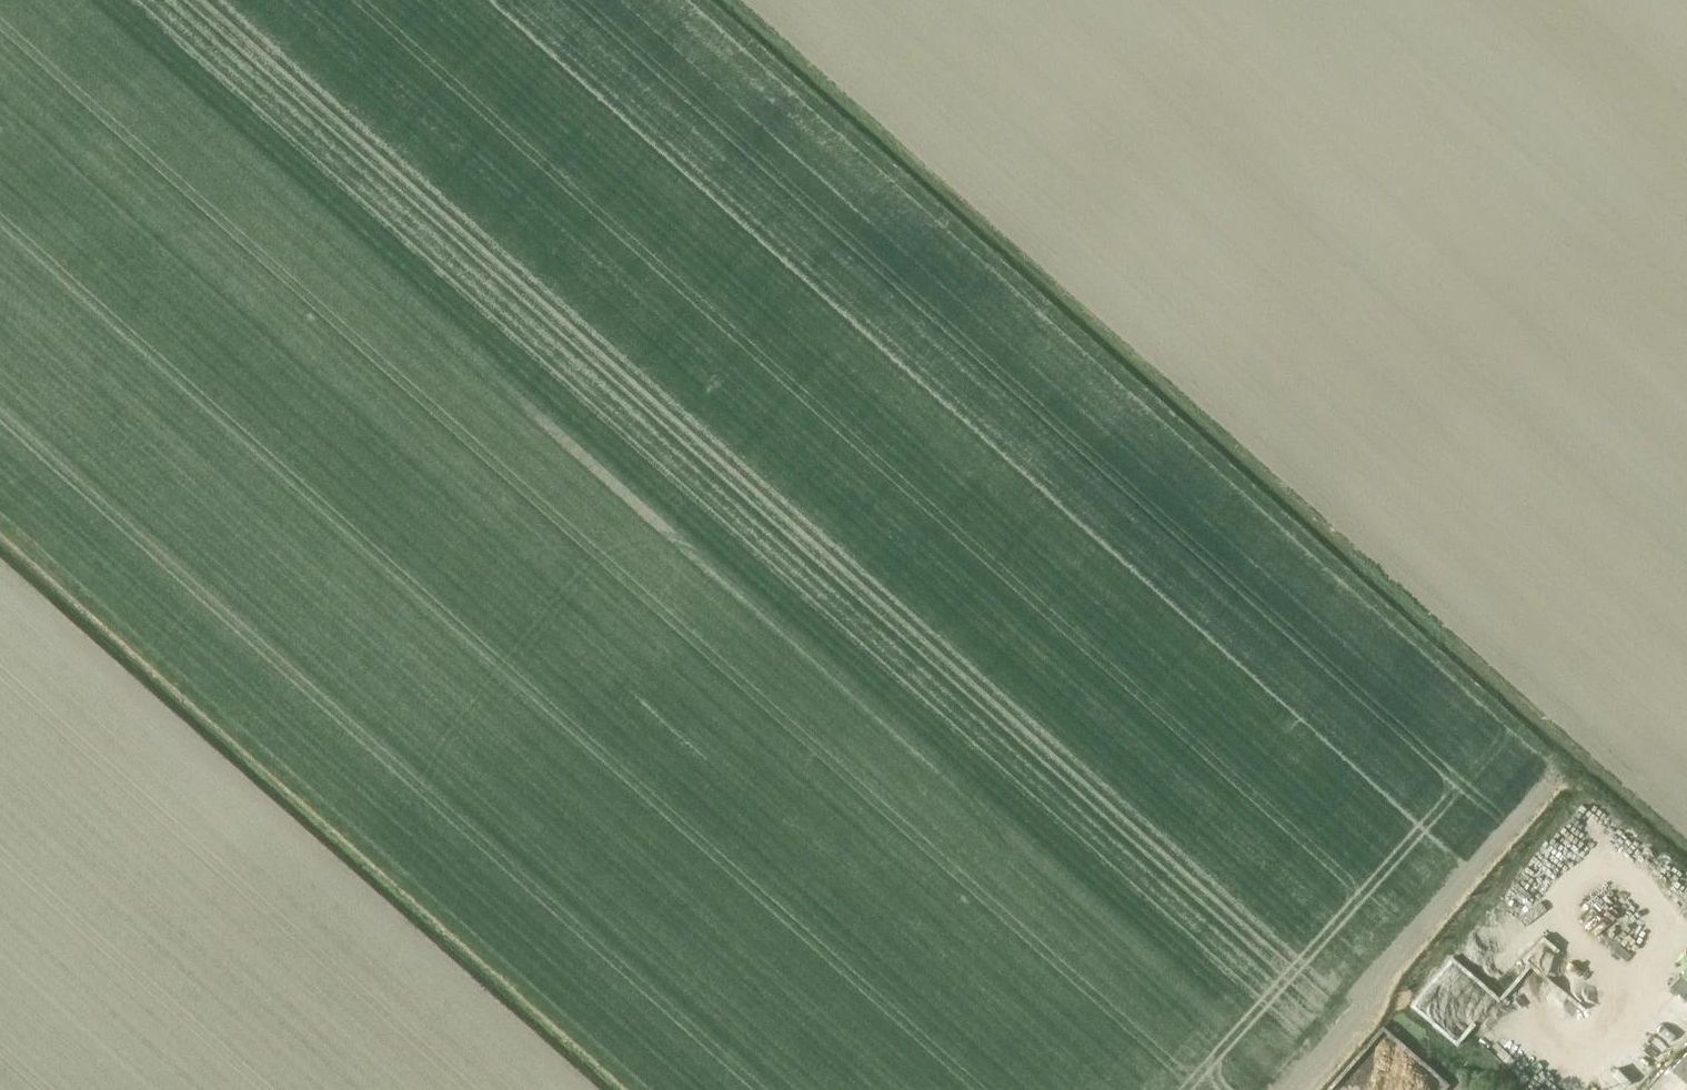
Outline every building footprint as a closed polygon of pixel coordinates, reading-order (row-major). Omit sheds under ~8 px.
[(1600,1082),(1608,1089),(1632,1089),(1658,1063),(1638,1043),(1600,1082)] [(1673,1064),(1686,1077),(1686,1049),(1673,1064)]
